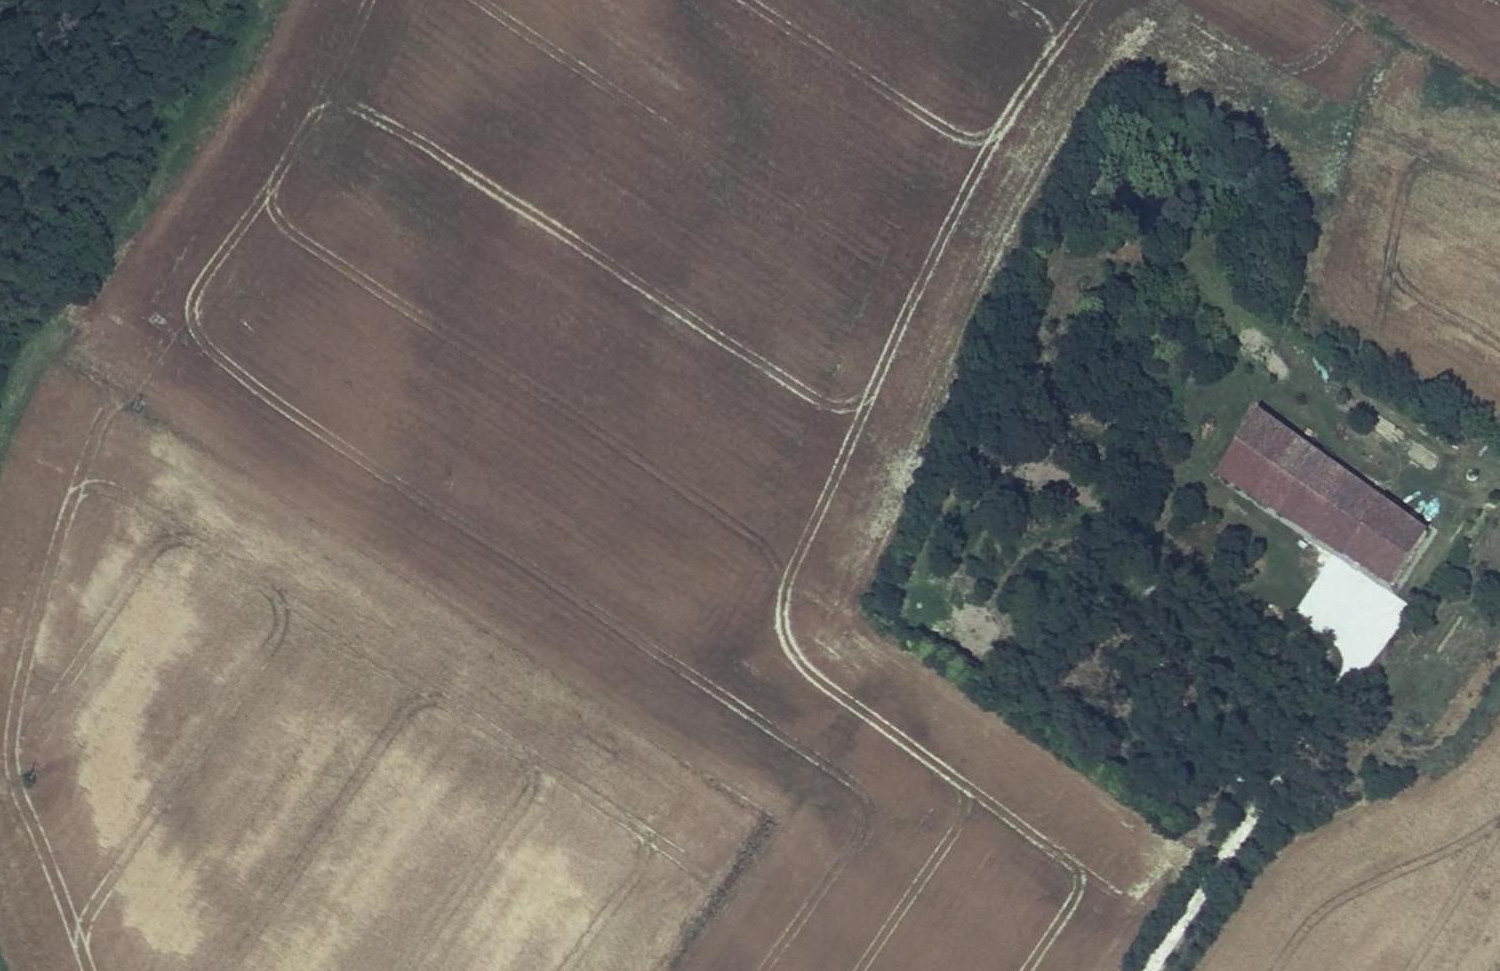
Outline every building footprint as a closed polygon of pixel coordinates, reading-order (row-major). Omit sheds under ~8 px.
[(1268,495),(1305,439),(1229,385),(1197,432),(1216,445),(1209,456),(1268,495)] [(1404,582),(1438,529),(1305,439),(1268,495),(1322,530),(1335,512),(1360,528),(1348,547),(1404,582)] [(1322,530),(1348,547),(1360,528),(1335,512),(1322,530)]
